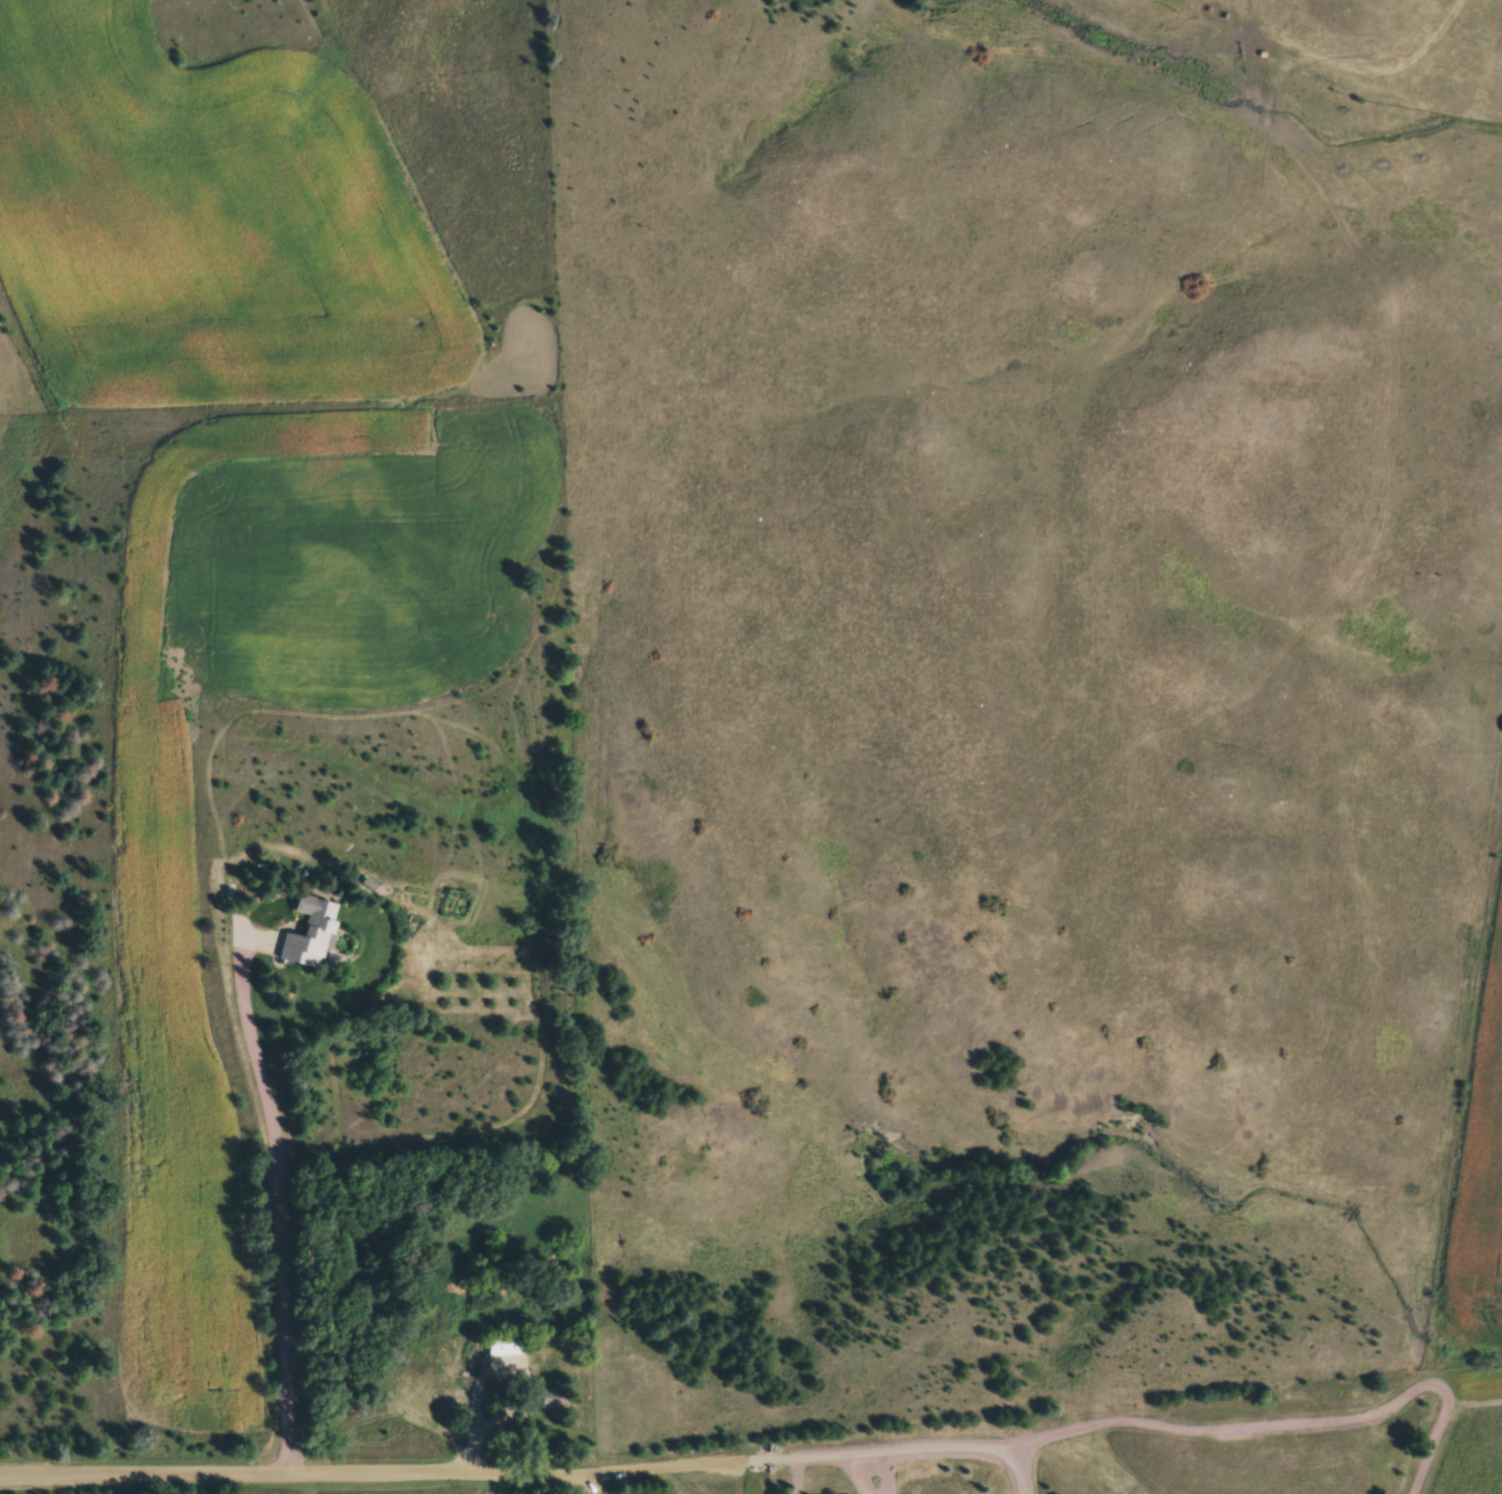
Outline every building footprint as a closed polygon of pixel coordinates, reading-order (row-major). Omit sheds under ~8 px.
[(339,904),(299,894),(295,912),(309,916),(304,937),(286,933),(280,960),(318,969),(320,959),(325,961),(339,904)] [(489,1357),(528,1356),(528,1335),(489,1335),(489,1357)]
